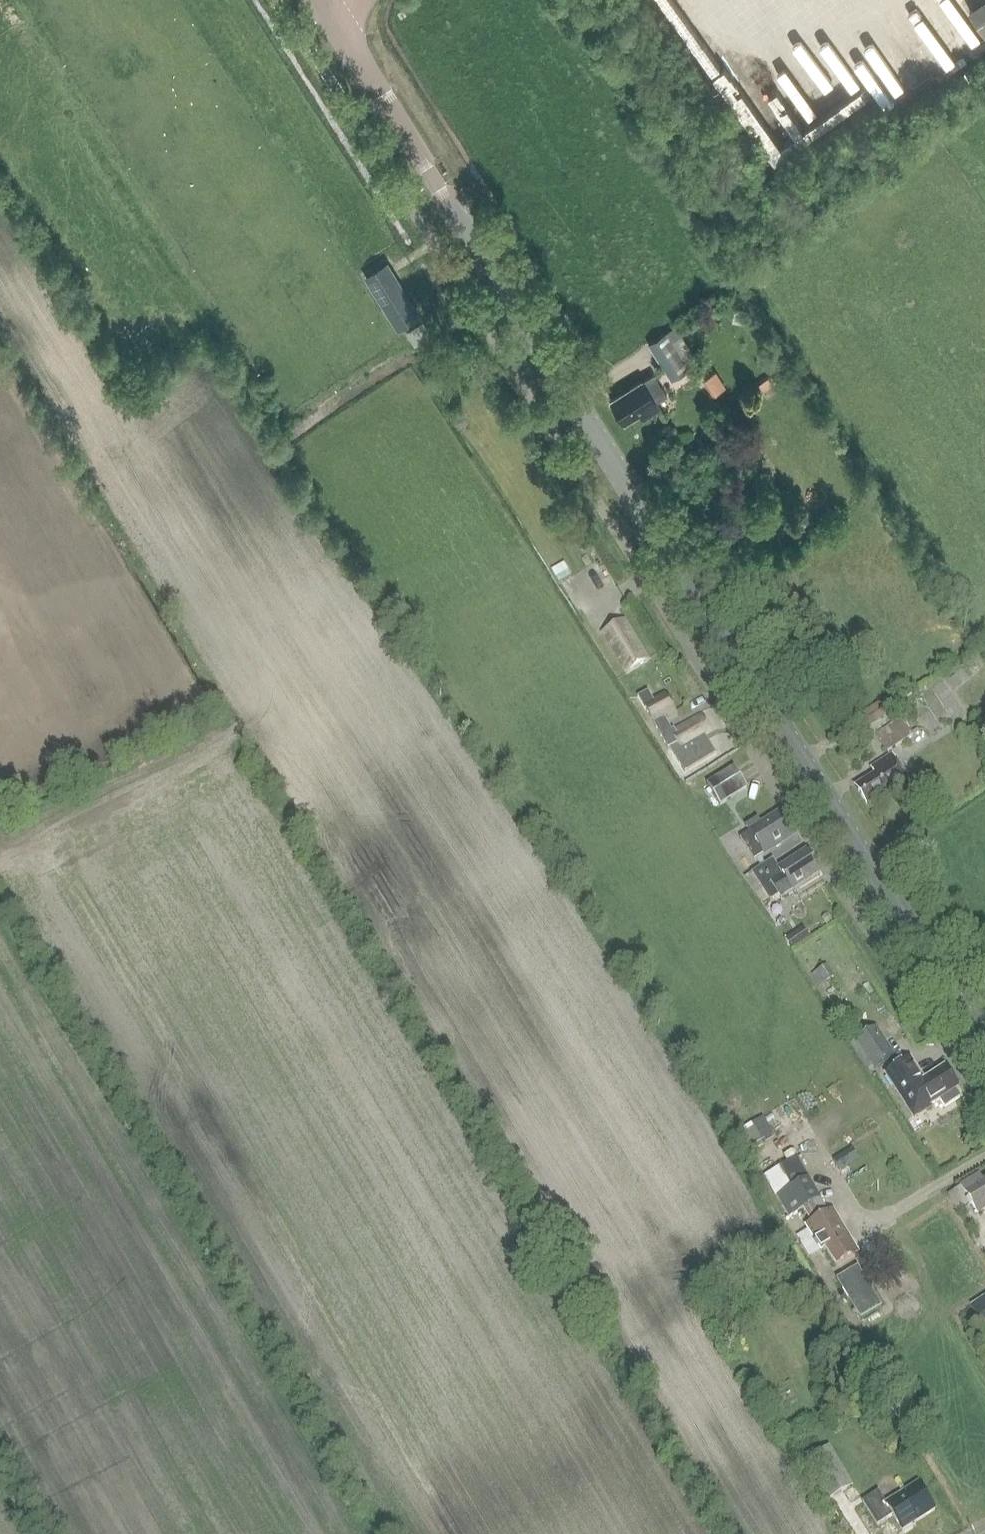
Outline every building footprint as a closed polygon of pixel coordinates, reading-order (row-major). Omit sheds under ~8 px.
[(967,8),(984,33),(984,0),(979,0),(967,8)] [(421,315),(388,262),(364,276),(397,330),(421,315)] [(432,334),(423,321),(406,332),(415,345),(432,334)] [(689,370),(681,357),(692,350),(676,326),(648,344),(672,381),(689,370)] [(660,406),(656,399),(666,392),(652,372),(642,379),(611,401),(626,421),(640,411),(644,417),(660,406)] [(625,618),(600,633),(625,674),(650,659),(625,618)] [(700,714),(672,731),(666,721),(677,715),(664,692),(642,705),(668,749),(669,749),(683,772),(714,753),(704,735),(710,731),(700,714)] [(888,698),(855,717),(863,731),(895,711),(888,698)] [(887,751),(913,735),(902,717),(876,733),(887,751)] [(892,753),(867,769),(871,775),(861,783),(863,787),(858,790),(867,804),(907,777),(892,753)] [(733,767),(704,785),(718,807),(747,789),(733,767)] [(763,855),(793,836),(780,814),(761,826),(757,820),(746,827),(748,833),(737,841),(750,862),(762,854),(763,855)] [(791,892),(819,873),(805,851),(778,869),(772,860),(744,878),(762,906),(778,896),(780,898),(790,891),(791,892)] [(763,906),(769,916),(776,912),(770,902),(763,906)] [(819,987),(835,978),(827,965),(812,975),(819,987)] [(876,1027),(856,1040),(875,1069),(895,1056),(876,1027)] [(961,1098),(956,1090),(958,1089),(945,1067),(922,1082),(907,1060),(886,1074),(904,1101),(914,1117),(929,1108),(940,1101),(945,1108),(961,1098)] [(796,1158),(776,1169),(764,1178),(788,1220),(803,1211),(810,1223),(805,1226),(820,1252),(825,1249),(835,1266),(857,1253),(833,1210),(828,1213),(796,1158)] [(978,1214),(984,1210),(984,1180),(981,1183),(977,1176),(961,1186),(978,1214)] [(881,1306),(857,1267),(836,1279),(860,1319),(881,1306)] [(974,1312),(982,1324),(984,1322),(984,1304),(974,1312)] [(852,1485),(829,1446),(804,1461),(828,1500),(852,1485)] [(901,1532),(935,1511),(918,1484),(886,1504),(878,1492),(861,1501),(877,1526),(891,1517),(901,1532)]
